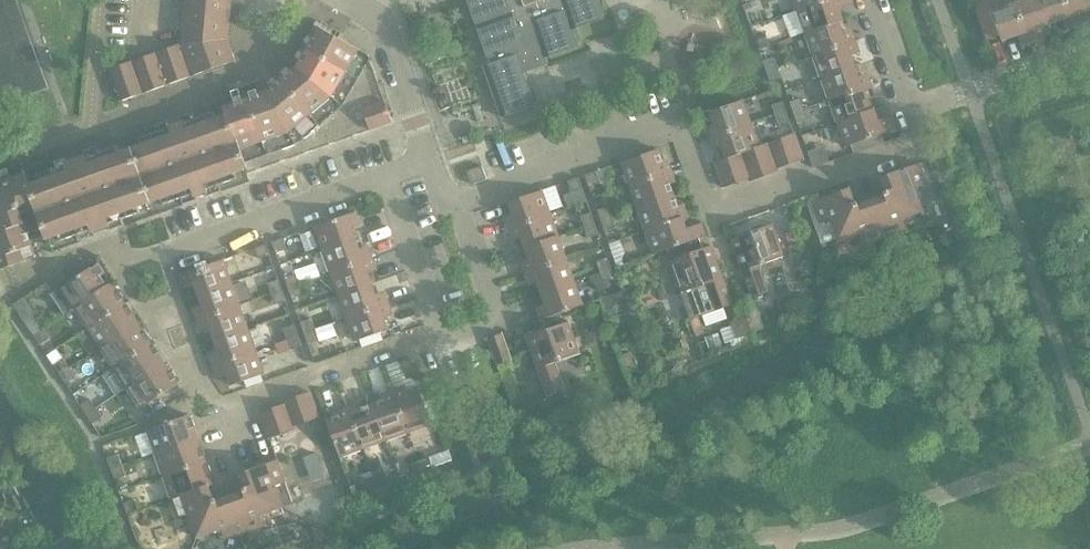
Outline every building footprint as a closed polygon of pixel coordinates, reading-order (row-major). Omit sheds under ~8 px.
[(184,21),(230,17),(231,0),(186,0),(184,21)] [(492,64),(484,67),(502,117),(536,105),(521,64),(536,59),(539,68),(549,64),(546,56),(578,45),(573,28),(605,17),(599,0),(469,0),(492,64)] [(798,10),(827,0),(794,0),(798,10)] [(798,10),(806,33),(839,21),(840,22),(844,21),(839,9),(854,3),(853,0),(827,0),(798,10)] [(1014,0),(987,0),(975,4),(988,40),(1001,36),(1002,40),(1018,35),(1022,46),(1029,43),(1014,0)] [(1029,43),(1038,40),(1034,29),(1048,24),(1040,0),(1014,0),(1029,43)] [(1048,24),(1063,19),(1067,29),(1075,27),(1065,0),(1040,0),(1048,24)] [(1075,27),(1083,24),(1079,13),(1089,9),(1089,0),(1065,0),(1075,27)] [(230,17),(184,21),(182,43),(181,44),(192,76),(235,61),(228,39),(230,17)] [(839,21),(806,33),(814,55),(856,40),(852,29),(843,32),(840,22),(839,21)] [(323,22),(320,27),(340,39),(343,34),(323,22)] [(252,97),(243,100),(236,103),(224,107),(226,115),(227,114),(237,141),(247,169),(246,169),(247,174),(393,122),(369,56),(340,39),(320,27),(314,39),(309,36),(306,42),(310,45),(305,53),(301,51),(297,57),(301,60),(297,66),(291,72),(288,68),(282,72),(286,76),(278,82),(275,78),(269,83),(273,87),(267,92),(259,95),(257,90),(250,92),(252,97)] [(765,33),(756,37),(760,49),(770,46),(765,33)] [(856,40),(814,55),(822,78),(855,66),(852,55),(860,52),(856,40)] [(181,44),(157,52),(168,85),(192,76),(181,44)] [(168,85),(157,52),(110,69),(122,101),(168,85)] [(764,61),(767,72),(778,68),(775,57),(764,61)] [(855,66),(822,78),(830,100),(872,85),(868,74),(859,77),(855,66)] [(778,68),(767,72),(771,82),(782,78),(778,68)] [(872,85),(830,100),(838,123),(872,111),(871,110),(868,100),(876,97),(872,85)] [(791,102),(794,113),(805,109),(802,98),(791,102)] [(714,124),(705,127),(709,139),(752,124),(743,100),(710,112),(714,124)] [(772,104),(776,115),(787,111),(783,100),(772,104)] [(805,109),(794,113),(798,124),(809,120),(805,109)] [(872,111),(838,123),(846,147),(898,128),(894,115),(879,121),(875,109),(871,110),(872,111)] [(787,111),(776,115),(780,126),(791,122),(787,111)] [(180,117),(182,123),(194,157),(237,141),(227,114),(226,115),(216,118),(214,112),(196,118),(194,112),(180,117)] [(194,157),(182,123),(180,117),(170,121),(184,160),(197,197),(207,193),(206,190),(194,157)] [(142,144),(131,148),(140,176),(184,160),(170,121),(155,126),(158,132),(140,138),(142,144)] [(752,124),(709,139),(713,150),(722,147),(726,158),(726,159),(729,158),(742,153),(755,149),(760,147),(760,146),(752,124)] [(795,133),(781,138),(791,164),(804,159),(795,133)] [(781,138),(768,143),(778,169),(791,164),(781,138)] [(237,141),(194,157),(206,190),(207,193),(208,196),(222,191),(220,185),(238,178),(236,172),(246,169),(247,169),(237,141)] [(760,147),(755,149),(765,176),(779,172),(778,169),(768,143),(760,146),(760,147)] [(83,152),(85,158),(97,191),(140,176),(131,148),(119,152),(117,146),(99,153),(97,146),(83,152)] [(659,149),(622,162),(630,186),(672,171),(668,159),(663,161),(659,149)] [(755,149),(742,153),(751,178),(752,181),(765,176),(755,149)] [(97,191),(85,158),(83,152),(68,157),(82,196),(95,233),(110,228),(97,191)] [(742,153),(729,158),(738,183),(751,178),(742,153)] [(40,181),(30,184),(29,185),(38,212),(82,196),(68,157),(54,162),(56,168),(38,175),(40,181)] [(726,159),(726,158),(715,162),(724,188),(738,183),(729,158),(726,159)] [(184,160),(140,176),(150,203),(161,199),(163,205),(181,198),(184,205),(198,200),(197,197),(184,160)] [(26,173),(22,163),(0,170),(0,270),(36,257),(28,233),(38,230),(41,238),(46,236),(43,228),(44,228),(38,212),(29,185),(30,184),(26,173)] [(882,177),(888,194),(924,211),(917,189),(927,185),(919,163),(882,177)] [(488,179),(483,166),(468,171),(472,185),(488,179)] [(596,171),(586,175),(590,187),(600,183),(596,171)] [(672,171),(630,186),(638,208),(675,195),(671,184),(676,183),(672,171)] [(140,176),(97,191),(110,228),(111,231),(125,225),(123,219),(141,213),(139,207),(150,203),(140,176)] [(583,189),(579,177),(568,181),(572,193),(583,189)] [(831,219),(839,241),(856,205),(850,188),(813,201),(821,223),(831,219)] [(513,214),(505,217),(509,228),(551,214),(543,190),(509,202),(513,214)] [(888,194),(872,199),(885,236),(906,229),(903,219),(924,211),(888,194)] [(675,195),(638,208),(646,231),(683,218),(684,219),(689,217),(684,204),(679,206),(675,195)] [(82,196),(38,212),(44,228),(43,228),(46,236),(47,239),(59,235),(61,241),(79,235),(82,241),(96,236),(95,233),(82,196)] [(856,205),(839,241),(860,233),(864,244),(885,236),(872,199),(856,205)] [(598,210),(602,221),(613,217),(609,206),(598,210)] [(357,212),(315,227),(323,250),(356,238),(352,228),(361,225),(357,212)] [(581,216),(585,227),(596,223),(592,213),(581,216)] [(551,214),(509,228),(513,240),(522,237),(526,248),(559,236),(551,214)] [(613,217),(602,221),(606,232),(617,228),(613,217)] [(683,218),(646,231),(654,254),(706,236),(702,223),(687,229),(684,219),(683,218)] [(596,223),(585,227),(588,238),(599,234),(596,223)] [(773,224),(731,239),(752,298),(769,292),(760,266),(768,263),(767,262),(785,256),(773,224)] [(529,259),(521,262),(525,274),(567,259),(559,236),(526,248),(529,259)] [(284,238),(273,242),(277,253),(287,249),(284,238)] [(356,238),(323,250),(331,273),(373,258),(369,246),(360,249),(356,238)] [(270,255),(266,244),(256,248),(259,259),(270,255)] [(712,246),(670,260),(691,319),(703,315),(707,326),(728,318),(724,308),(733,305),(712,246)] [(373,258),(331,273),(339,295),(372,283),(369,273),(377,270),(373,258)] [(597,261),(601,272),(612,268),(608,258),(597,261)] [(224,259),(182,274),(184,280),(186,287),(195,284),(199,295),(232,282),(224,259)] [(567,259),(525,274),(529,285),(538,282),(542,293),(575,281),(567,259)] [(62,287),(61,287),(52,293),(66,313),(75,307),(75,308),(108,286),(108,285),(98,271),(103,268),(99,262),(73,280),(67,270),(55,277),(62,287)] [(612,268),(601,272),(604,283),(615,279),(612,268)] [(285,277),(289,288),(300,284),(296,273),(285,277)] [(268,283),(272,294),(283,290),(279,279),(268,283)] [(545,304),(537,307),(539,313),(541,320),(584,305),(575,281),(542,293),(545,304)] [(108,286),(75,308),(88,328),(126,303),(123,299),(125,298),(121,292),(119,293),(112,282),(108,285),(108,286)] [(203,305),(194,308),(198,320),(240,305),(232,282),(199,295),(203,305)] [(372,283),(339,295),(347,318),(389,303),(385,291),(376,294),(372,283)] [(300,284),(289,288),(293,298),(304,295),(300,284)] [(283,290),(272,294),(276,304),(287,301),(283,290)] [(126,303),(88,328),(102,348),(139,323),(133,313),(134,312),(130,306),(128,307),(126,303)] [(389,303),(347,318),(355,341),(389,329),(385,318),(393,315),(389,303)] [(240,305),(198,320),(202,332),(211,329),(215,340),(248,328),(240,305)] [(758,308),(746,312),(753,333),(766,329),(758,308)] [(746,312),(739,315),(733,326),(737,339),(753,333),(746,312)] [(301,322),(305,333),(316,329),(312,318),(301,322)] [(28,325),(34,335),(44,328),(38,319),(28,325)] [(569,321),(527,336),(548,395),(565,389),(556,363),(564,361),(563,359),(581,353),(569,321)] [(139,323),(102,348),(115,368),(152,343),(150,339),(151,338),(147,332),(145,333),(139,323)] [(284,328),(288,339),(299,335),(295,324),(284,328)] [(44,328),(34,335),(41,344),(50,338),(44,328)] [(219,350),(210,353),(214,365),(257,350),(248,328),(215,340),(219,350)] [(316,329),(305,333),(309,344),(319,340),(316,329)] [(502,334),(489,338),(498,364),(511,359),(502,334)] [(299,335),(288,339),(292,350),(303,346),(299,335)] [(152,343),(115,368),(128,388),(165,363),(159,353),(161,352),(157,346),(155,347),(152,343)] [(257,350),(214,365),(218,377),(227,374),(231,386),(265,374),(257,350)] [(54,365),(61,374),(70,368),(64,359),(54,365)] [(165,363),(128,388),(142,408),(179,384),(176,379),(178,378),(174,371),(172,373),(165,363)] [(70,368),(61,374),(67,384),(77,378),(70,368)] [(406,386),(399,388),(394,390),(409,432),(432,424),(419,387),(408,391),(406,386)] [(382,394),(384,399),(373,403),(386,440),(409,432),(394,390),(382,394)] [(310,392),(297,396),(307,422),(319,417),(310,392)] [(285,401),(286,404),(286,403),(294,426),(307,422),(297,396),(285,401)] [(81,405),(87,415),(97,408),(91,399),(81,405)] [(361,402),(354,404),(349,406),(364,448),(386,440),(373,403),(363,407),(361,402)] [(286,404),(273,408),(283,434),(295,429),(294,426),(286,403),(286,404)] [(337,410),(339,415),(327,419),(340,457),(364,448),(349,406),(337,410)] [(97,408),(87,415),(93,424),(103,418),(97,408)] [(283,434),(273,408),(261,412),(270,438),(283,434)] [(190,415),(148,430),(156,453),(198,438),(194,427),(197,427),(194,419),(192,420),(190,415)] [(198,438),(156,453),(164,476),(206,461),(205,456),(207,456),(204,448),(202,449),(198,438)] [(108,458),(112,469),(123,465),(119,454),(108,458)] [(430,456),(419,460),(423,471),(434,467),(430,456)] [(278,460),(241,473),(247,490),(283,507),(294,503),(278,460)] [(423,471),(419,460),(408,464),(412,475),(423,471)] [(206,461),(164,476),(172,498),(209,485),(210,486),(215,484),(210,472),(213,472),(210,464),(208,465),(206,461)] [(123,465),(112,469),(116,479),(127,475),(123,465)] [(384,472),(374,476),(378,487),(388,483),(384,472)] [(378,487),(374,476),(363,480),(367,491),(378,487)] [(11,480),(0,486),(7,500),(18,494),(11,480)] [(209,485),(172,498),(179,519),(190,515),(198,537),(215,501),(210,486),(209,485)] [(247,490),(231,495),(244,533),(265,525),(261,515),(283,507),(247,490)] [(215,501),(198,537),(220,529),(223,540),(244,533),(231,495),(215,501)] [(124,503),(128,514),(139,510),(135,499),(124,503)]
